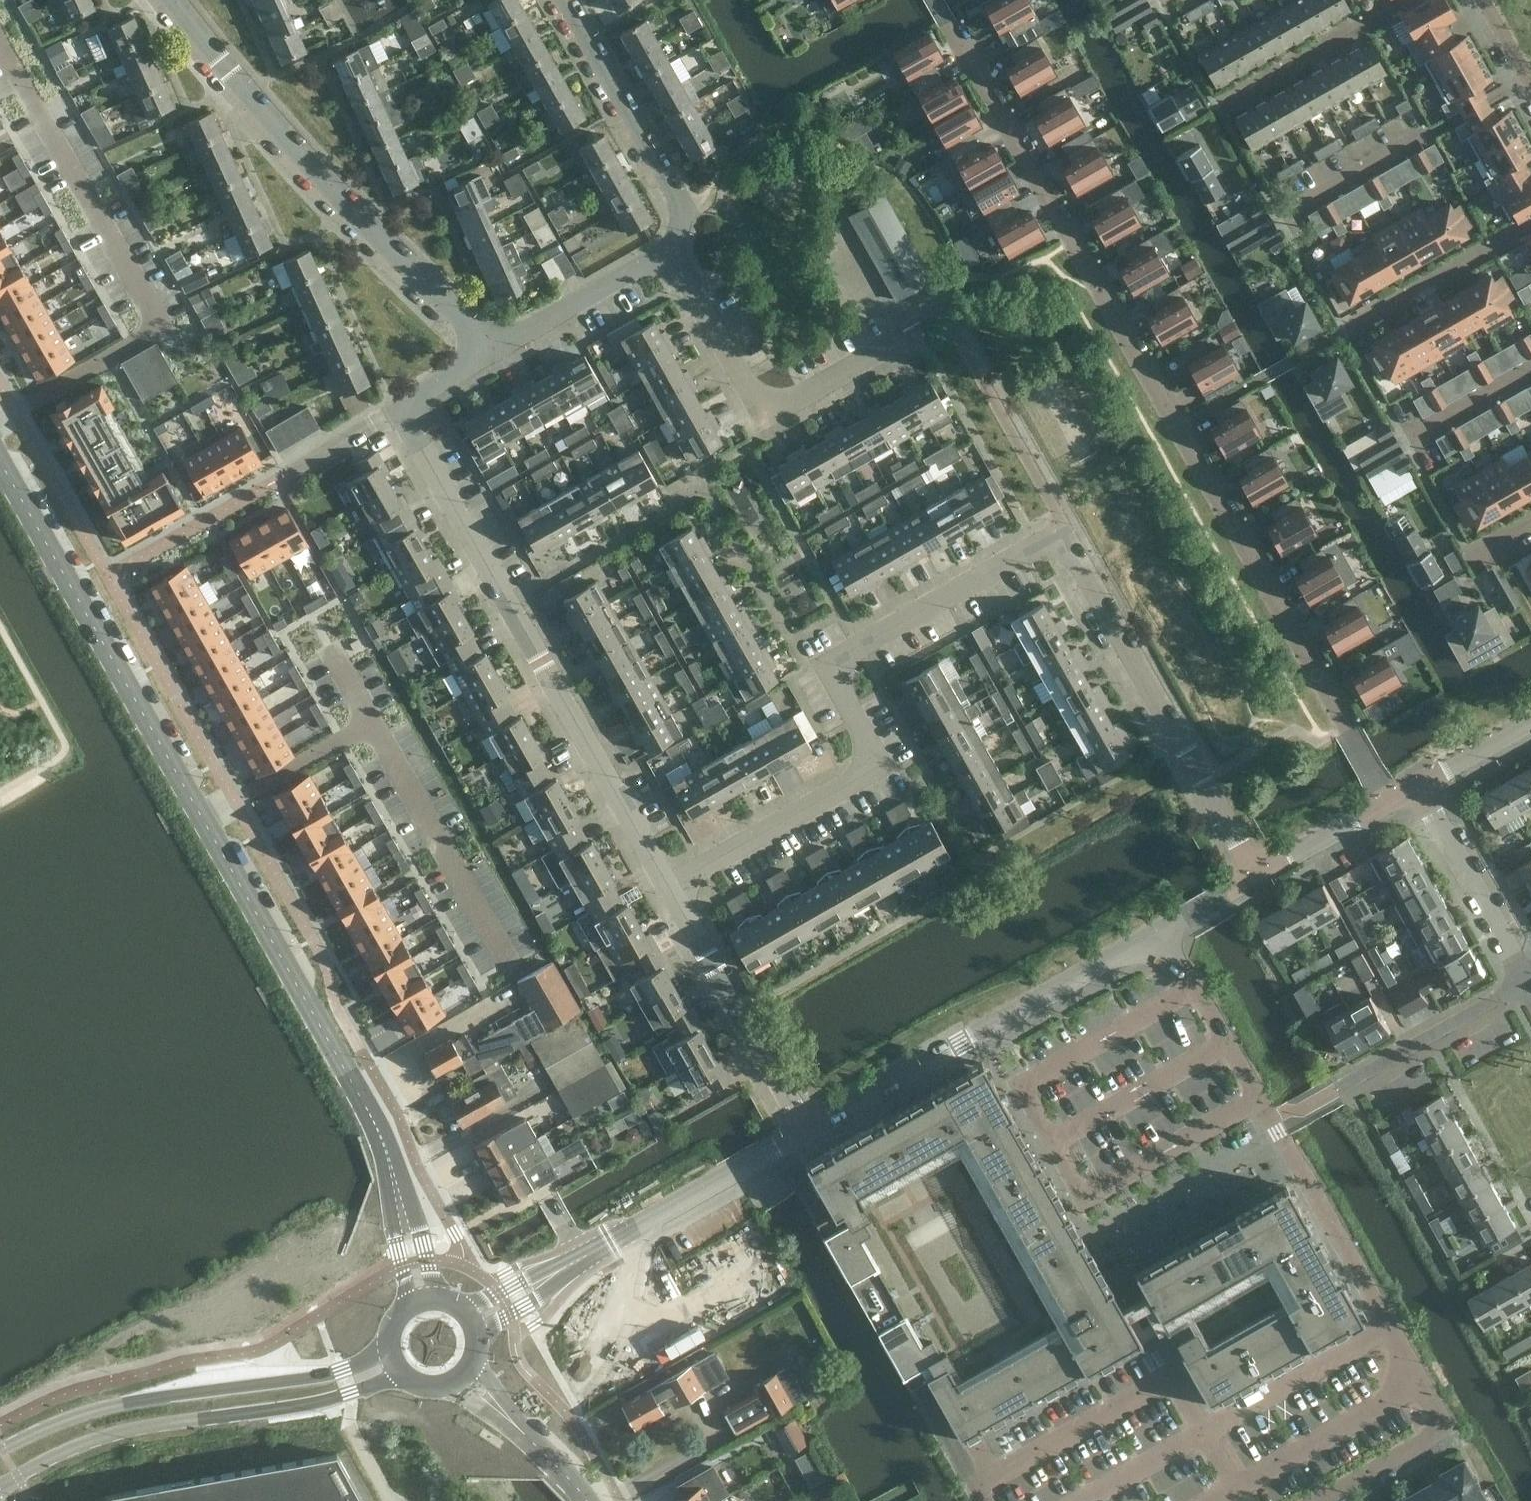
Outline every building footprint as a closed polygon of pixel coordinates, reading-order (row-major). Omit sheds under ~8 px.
[(18,5),(23,14),(38,6),(35,0),(27,0),(18,5)] [(69,19),(94,7),(91,0),(61,0),(69,19)] [(261,17),(287,6),(286,3),(293,1),(292,0),(254,0),(261,17)] [(334,0),(329,0),(318,7),(323,15),(338,7),(334,0)] [(416,6),(425,22),(440,14),(435,5),(433,0),(427,0),(416,6)] [(487,4),(500,26),(525,11),(519,0),(494,0),(487,4)] [(638,0),(610,0),(617,12),(638,0)] [(828,11),(848,0),(850,4),(856,0),(822,0),(828,11)] [(1039,22),(1026,0),(998,0),(985,8),(1004,41),(1008,39),(1013,49),(1044,31),(1039,22)] [(1317,0),(1295,0),(1293,1),(1311,33),(1330,22),(1317,0)] [(1330,22),(1349,11),(1343,0),(1317,0),(1330,22)] [(1434,41),(1450,31),(1444,21),(1452,16),(1443,0),(1430,0),(1401,16),(1413,37),(1404,42),(1411,54),(1434,41)] [(1209,1),(1197,7),(1202,16),(1214,9),(1209,1)] [(1311,33),(1293,1),(1274,12),(1292,44),(1311,33)] [(38,6),(23,14),(28,23),(44,14),(38,6)] [(271,39),(297,28),(305,24),(300,15),(293,19),(287,6),(261,17),(271,39)] [(338,7),(323,15),(328,24),(343,16),(338,7)] [(1202,16),(1197,7),(1185,14),(1190,23),(1202,16)] [(1059,9),(1044,17),(1051,29),(1065,21),(1059,9)] [(679,19),(683,26),(698,18),(693,10),(679,19)] [(537,32),(525,11),(500,26),(511,47),(537,32)] [(1152,11),(1140,18),(1146,29),(1158,22),(1152,11)] [(1273,55),(1292,44),(1274,12),(1255,23),(1273,55)] [(134,16),(108,28),(97,32),(107,55),(118,51),(144,39),(134,16)] [(427,26),(432,34),(447,26),(442,18),(427,26)] [(698,18),(683,26),(687,34),(702,25),(698,18)] [(620,34),(632,55),(658,41),(646,19),(620,34)] [(1273,55),(1255,23),(1236,33),(1254,65),(1273,55)] [(282,62),(307,50),(297,28),(271,39),(282,62)] [(1450,31),(1434,41),(1411,54),(1418,65),(1424,62),(1435,82),(1478,57),(1467,37),(1456,42),(1450,31)] [(410,41),(415,50),(431,41),(426,32),(410,41)] [(523,68),(549,53),(537,32),(511,47),(523,68)] [(1254,65),(1236,33),(1218,44),(1236,76),(1254,65)] [(913,87),(937,74),(932,64),(942,58),(928,34),(894,53),(913,87)] [(154,61),(144,39),(118,51),(127,72),(154,61)] [(449,39),(439,45),(445,56),(455,50),(449,39)] [(1005,68),(1019,93),(1054,73),(1035,39),(1010,53),(1016,62),(1005,68)] [(431,41),(415,50),(420,59),(436,50),(431,41)] [(632,55),(644,76),(669,62),(658,41),(632,55)] [(45,49),(54,64),(67,57),(59,42),(45,49)] [(1347,54),(1365,85),(1385,74),(1367,43),(1347,54)] [(1236,76),(1218,44),(1198,55),(1216,87),(1236,76)] [(334,59),(343,79),(344,82),(379,66),(379,65),(369,69),(359,48),(334,59)] [(455,50),(445,56),(450,67),(465,59),(459,48),(455,50)] [(707,59),(711,66),(726,58),(722,50),(707,59)] [(535,89),(547,82),(561,74),(549,53),(523,68),(535,89)] [(1347,96),(1365,85),(1347,54),(1329,64),(1347,96)] [(1462,116),(1487,102),(1484,96),(1486,95),(1479,84),(1490,78),(1478,57),(1435,82),(1446,102),(1440,105),(1447,117),(1459,111),(1462,116)] [(726,58),(711,66),(715,74),(730,65),(726,58)] [(137,94),(164,82),(154,61),(127,72),(137,94)] [(467,61),(452,70),(457,78),(471,69),(467,61)] [(71,62),(56,71),(60,78),(75,69),(71,62)] [(669,62),(644,76),(656,97),(681,82),(691,76),(686,67),(676,73),(669,62)] [(1328,107),(1347,96),(1329,64),(1310,75),(1328,107)] [(354,103),(379,92),(389,88),(379,66),(344,82),(354,103)] [(79,77),(75,69),(60,78),(64,85),(79,77)] [(471,69),(457,78),(461,85),(476,77),(471,69)] [(547,110),(572,95),(561,74),(547,82),(535,89),(547,110)] [(932,121),(967,101),(953,77),(943,83),(937,74),(913,87),(932,121)] [(455,84),(450,75),(435,84),(440,93),(455,84)] [(1328,107),(1310,75),(1291,86),(1309,117),(1328,107)] [(174,105),(164,82),(137,94),(147,117),(174,105)] [(656,97),(668,117),(693,103),(681,82),(656,97)] [(455,84),(440,93),(445,102),(460,93),(455,84)] [(1159,128),(1161,130),(1184,117),(1182,115),(1201,104),(1190,85),(1172,96),(1171,94),(1148,107),(1149,109),(1147,110),(1157,129),(1159,128)] [(1290,128),(1309,117),(1291,86),(1272,96),(1290,128)] [(389,88),(379,92),(354,103),(364,125),(399,110),(389,88)] [(1047,143),(1082,123),(1063,89),(1038,103),(1044,112),(1033,118),(1047,143)] [(745,101),(741,94),(726,102),(730,110),(745,101)] [(585,117),(572,95),(547,110),(559,131),(585,117)] [(818,96),(804,104),(810,117),(824,109),(818,96)] [(1290,128),(1272,96),(1254,107),(1272,139),(1290,128)] [(1392,108),(1396,116),(1412,108),(1407,99),(1392,108)] [(745,101),(730,110),(735,117),(749,108),(745,101)] [(951,154),(975,140),(970,131),(980,125),(967,101),(932,121),(951,154)] [(1491,108),(1487,102),(1462,116),(1465,122),(1454,129),(1461,141),(1466,137),(1478,157),(1521,132),(1509,112),(1499,118),(1492,107),(1491,108)] [(476,112),(480,120),(495,111),(491,103),(476,112)] [(668,117),(679,138),(705,124),(693,103),(668,117)] [(81,112),(85,120),(100,111),(95,104),(81,112)] [(1252,150),(1272,139),(1254,107),(1234,118),(1252,150)] [(404,120),(399,110),(364,125),(373,147),(398,136),(393,125),(404,120)] [(104,119),(100,111),(85,120),(90,127),(104,119)] [(212,111),(185,124),(195,146),(222,133),(212,111)] [(495,111),(480,120),(485,127),(499,119),(495,111)] [(458,125),(463,134),(478,125),(473,116),(458,125)] [(1375,118),(1363,124),(1368,133),(1380,126),(1375,118)] [(692,160),(717,145),(705,124),(679,138),(692,160)] [(1356,140),(1368,133),(1363,124),(1351,131),(1356,140)] [(478,125),(463,134),(468,143),(483,134),(478,125)] [(1529,170),(1523,159),(1530,154),(1530,150),(1521,132),(1478,157),(1489,177),(1483,180),(1490,192),(1512,179),(1529,170)] [(232,155),(222,133),(195,146),(205,168),(232,155)] [(590,170),(616,155),(604,134),(578,148),(590,170)] [(383,169),(408,158),(398,136),(373,147),(383,169)] [(1075,192),(1110,173),(1091,139),(1067,153),(1072,162),(1062,168),(1075,192)] [(1325,146),(1330,154),(1342,148),(1337,139),(1325,146)] [(969,187),(1004,168),(991,144),(980,150),(975,140),(951,154),(969,187)] [(1188,179),(1189,180),(1191,179),(1205,202),(1223,192),(1210,169),(1212,167),(1199,144),(1176,157),(1177,159),(1175,161),(1186,180),(1188,179)] [(500,154),(505,163),(519,154),(515,146),(500,154)] [(1313,152),(1318,161),(1330,154),(1325,146),(1313,152)] [(1422,149),(1412,155),(1423,173),(1432,168),(1422,149)] [(393,192),(418,181),(418,180),(424,178),(420,168),(424,166),(419,153),(408,158),(383,169),(393,192)] [(242,177),(232,155),(205,168),(215,189),(242,177)] [(602,191),(628,176),(616,155),(590,170),(602,191)] [(1140,155),(1128,162),(1137,178),(1149,171),(1140,155)] [(21,156),(10,162),(14,169),(25,163),(21,156)] [(900,156),(894,166),(906,173),(907,172),(912,162),(900,156)] [(541,168),(537,160),(522,169),(526,177),(541,168)] [(1288,167),(1293,176),(1304,169),(1299,160),(1288,167)] [(25,163),(14,169),(18,176),(29,170),(25,163)] [(131,166),(116,174),(121,182),(136,173),(131,166)] [(1281,182),(1293,176),(1288,167),(1276,174),(1281,182)] [(988,221),(1013,207),(1007,197),(1018,191),(1004,168),(969,187),(988,221)] [(1512,179),(1490,192),(1497,204),(1500,202),(1512,222),(1517,219),(1530,212),(1530,174),(1529,170),(1512,179)] [(503,181),(508,189),(523,180),(518,172),(503,181)] [(136,173),(121,182),(125,189),(140,181),(136,173)] [(457,211),(482,200),(491,196),(481,174),(447,189),(457,211)] [(628,176),(602,191),(614,212),(640,197),(628,176)] [(1375,195),(1384,190),(1376,176),(1366,181),(1375,195)] [(242,177),(215,189),(224,211),(252,199),(242,177)] [(513,198),(528,189),(523,180),(508,189),(513,198)] [(1084,208),(1090,218),(1104,242),(1115,236),(1117,239),(1129,232),(1127,229),(1138,223),(1128,203),(1142,195),(1133,181),(1084,208)] [(1375,195),(1377,199),(1383,210),(1392,204),(1384,190),(1375,195)] [(42,194),(32,200),(36,207),(46,201),(42,194)] [(493,195),(491,196),(482,200),(457,211),(467,233),(492,222),(488,212),(498,207),(493,195)] [(898,300),(931,281),(883,195),(850,214),(898,300)] [(652,219),(640,197),(614,212),(627,233),(652,219)] [(252,199),(224,211),(234,233),(262,221),(252,199)] [(46,201),(36,207),(40,214),(50,208),(46,201)] [(1243,211),(1249,222),(1266,212),(1260,201),(1243,211)] [(1329,221),(1338,216),(1330,202),(1321,207),(1329,221)] [(547,212),(551,220),(566,212),(561,204),(547,212)] [(1455,241),(1456,242),(1466,237),(1462,230),(1470,225),(1459,205),(1451,210),(1448,205),(1439,209),(1427,216),(1425,217),(1420,209),(1442,248),(1455,241)] [(156,207),(140,215),(145,223),(160,215),(156,207)] [(1013,207),(988,221),(1008,255),(1042,235),(1029,211),(1018,216),(1013,207)] [(1321,207),(1307,214),(1318,233),(1331,225),(1329,221),(1321,207)] [(1432,254),(1433,256),(1443,250),(1442,248),(1420,209),(1397,222),(1419,261),(1432,254)] [(570,219),(566,212),(551,220),(555,228),(570,219)] [(164,222),(160,215),(145,223),(149,230),(164,222)] [(528,224),(533,233),(548,224),(543,215),(528,224)] [(1329,221),(1331,225),(1337,236),(1346,231),(1338,216),(1329,221)] [(262,221),(234,233),(244,256),(272,243),(262,221)] [(467,233),(477,255),(502,244),(492,222),(467,233)] [(1409,267),(1410,269),(1420,263),(1419,261),(1397,222),(1374,236),(1396,274),(1409,267)] [(538,241),(553,233),(548,224),(533,233),(538,241)] [(10,246),(0,228),(0,252),(10,246)] [(1167,272),(1157,253),(1170,245),(1162,230),(1124,252),(1129,261),(1119,267),(1133,292),(1144,285),(1146,289),(1158,282),(1156,278),(1167,272)] [(64,231),(53,237),(57,244),(67,238),(64,231)] [(1267,254),(1285,244),(1279,234),(1261,243),(1267,254)] [(574,235),(562,241),(569,252),(580,246),(577,241),(574,235)] [(1341,236),(1330,242),(1336,252),(1346,246),(1341,236)] [(1386,280),(1387,282),(1397,276),(1396,274),(1374,236),(1351,249),(1373,288),(1386,280)] [(67,238),(57,244),(61,251),(71,245),(67,238)] [(487,277),(512,266),(522,261),(512,240),(502,244),(477,255),(487,277)] [(0,252),(0,277),(21,265),(10,246),(0,252)] [(575,263),(576,263),(590,255),(586,247),(571,255),(575,263)] [(164,257),(169,265),(184,256),(180,248),(164,257)] [(309,249),(282,262),(293,284),(320,272),(309,249)] [(1363,293),(1364,295),(1374,289),(1373,288),(1351,249),(1350,249),(1355,257),(1332,271),(1335,276),(1326,281),(1338,300),(1346,296),(1349,301),(1363,293)] [(552,256),(565,278),(575,272),(563,251),(552,256)] [(184,256),(169,265),(173,272),(188,264),(184,256)] [(553,285),(565,278),(552,256),(541,263),(553,285)] [(1188,278),(1201,271),(1194,258),(1181,265),(1188,278)] [(522,288),(517,277),(527,272),(522,261),(512,266),(487,277),(497,301),(522,288)] [(0,277),(0,301),(31,284),(21,265),(0,277)] [(209,281),(203,267),(193,272),(179,279),(183,288),(185,293),(210,282),(209,281)] [(85,269),(74,275),(78,282),(89,276),(85,269)] [(329,294),(320,272),(293,284),(303,306),(329,294)] [(1492,282),(1488,275),(1478,281),(1479,283),(1465,290),(1487,329),(1511,316),(1503,302),(1511,297),(1500,278),(1492,282)] [(89,276),(78,282),(82,289),(93,283),(89,276)] [(1528,284),(1516,291),(1523,304),(1530,299),(1530,282),(1528,284)] [(0,301),(0,312),(6,323),(42,302),(31,284),(0,301)] [(1185,328),(1196,322),(1176,288),(1152,302),(1157,311),(1147,317),(1161,342),(1172,335),(1174,339),(1187,332),(1185,328)] [(1487,329),(1465,290),(1464,288),(1454,294),(1455,296),(1442,303),(1464,342),(1465,342),(1461,333),(1482,321),(1487,330),(1487,329)] [(200,289),(188,295),(197,312),(209,306),(200,289)] [(1293,340),(1316,327),(1318,326),(1304,301),(1292,308),(1283,292),(1260,305),(1277,336),(1287,330),(1293,340)] [(329,294),(303,306),(313,328),(339,316),(329,294)] [(1464,342),(1442,303),(1441,301),(1431,307),(1432,309),(1419,316),(1441,355),(1464,342)] [(42,302),(6,323),(17,342),(53,321),(42,302)] [(106,307),(96,313),(100,320),(110,314),(106,307)] [(199,316),(204,324),(219,315),(214,308),(199,316)] [(110,314),(100,320),(103,326),(114,321),(110,314)] [(1441,355),(1419,316),(1418,314),(1408,320),(1409,322),(1396,329),(1418,368),(1441,355)] [(223,323),(219,315),(204,324),(208,331),(223,323)] [(313,328),(318,339),(322,350),(349,338),(339,316),(313,328)] [(653,320),(642,327),(637,318),(608,335),(614,346),(621,342),(631,360),(665,341),(653,320)] [(53,321),(17,342),(27,360),(63,340),(53,321)] [(1239,332),(1233,322),(1222,328),(1228,338),(1239,332)] [(1418,368),(1396,329),(1395,328),(1385,333),(1386,335),(1373,343),(1376,349),(1368,354),(1379,373),(1387,368),(1395,382),(1418,368)] [(1528,358),(1530,356),(1530,342),(1527,334),(1518,340),(1528,358)] [(332,372),(359,360),(349,338),(322,350),(332,372)] [(63,340),(27,360),(39,380),(75,360),(63,340)] [(676,361),(665,341),(631,360),(643,380),(676,361)] [(1242,380),(1223,346),(1212,352),(1210,348),(1197,356),(1199,359),(1188,365),(1207,399),(1242,380)] [(160,348),(124,368),(146,407),(181,387),(160,348)] [(1483,364),(1475,350),(1465,355),(1474,370),(1483,364)] [(225,360),(229,367),(244,359),(240,352),(225,360)] [(564,367),(582,399),(585,405),(606,393),(584,355),(564,367)] [(1349,382),(1335,357),(1311,371),(1316,381),(1306,387),(1323,417),(1347,404),(1338,388),(1349,382)] [(244,359),(229,367),(238,383),(253,375),(244,359)] [(369,382),(359,360),(332,372),(343,394),(369,382)] [(605,361),(597,366),(603,376),(611,372),(605,361)] [(687,381),(676,361),(643,380),(654,400),(687,381)] [(544,378),(562,411),(565,416),(585,405),(582,399),(564,367),(563,367),(560,363),(552,368),(554,372),(544,378)] [(1483,364),(1474,370),(1482,384),(1491,379),(1483,364)] [(617,383),(611,372),(603,376),(609,387),(617,383)] [(262,384),(270,401),(291,391),(284,374),(262,384)] [(1437,390),(1429,376),(1420,381),(1428,396),(1437,390)] [(542,422),(562,411),(544,378),(533,384),(530,380),(521,385),(542,422)] [(665,420),(699,401),(692,390),(697,387),(692,378),(687,381),(654,400),(665,420)] [(952,420),(930,380),(918,386),(916,382),(908,387),(928,423),(928,425),(931,431),(952,420)] [(1268,397),(1275,393),(1269,383),(1262,387),(1268,397)] [(101,384),(52,412),(125,540),(184,507),(163,469),(144,480),(104,410),(114,405),(101,384)] [(522,433),(542,422),(521,385),(512,390),(515,394),(504,400),(522,433)] [(910,435),(928,425),(928,423),(908,387),(899,392),(901,396),(891,402),(910,435)] [(1445,405),(1437,390),(1428,396),(1436,410),(1445,405)] [(249,402),(253,409),(268,402),(264,394),(249,402)] [(208,397),(201,401),(207,412),(214,408),(208,397)] [(1259,434),(1240,399),(1215,413),(1221,423),(1210,429),(1224,453),(1235,447),(1237,451),(1250,443),(1248,440),(1259,434)] [(502,444),(522,433),(504,400),(493,406),(490,402),(481,407),(502,444)] [(1502,419),(1511,414),(1503,400),(1494,405),(1502,419)] [(201,401),(194,405),(200,416),(207,412),(201,401)] [(710,421),(699,401),(665,420),(676,440),(710,421)] [(268,402),(253,409),(257,417),(271,409),(268,402)] [(891,402),(872,412),(891,446),(910,435),(891,402)] [(622,403),(614,407),(621,418),(628,414),(622,403)] [(307,406),(297,412),(309,433),(319,427),(307,406)] [(502,444),(481,407),(472,412),(475,416),(463,423),(469,433),(462,438),(481,470),(489,465),(486,460),(505,449),(502,444)] [(607,411),(613,423),(621,418),(614,407),(607,411)] [(873,457),(891,446),(872,412),(870,408),(861,413),(863,417),(854,423),(873,457)] [(183,412),(176,416),(182,427),(189,423),(183,412)] [(309,433),(297,412),(287,418),(299,439),(309,433)] [(634,426),(628,414),(621,418),(627,430),(634,426)] [(1510,434),(1520,429),(1511,414),(1502,419),(1510,434)] [(288,445),(299,439),(287,418),(277,425),(288,445)] [(627,430),(621,418),(613,423),(620,434),(627,430)] [(722,442),(710,421),(676,440),(688,460),(722,442)] [(854,467),(873,457),(854,423),(844,429),(841,424),(832,429),(835,434),(854,467)] [(1374,431),(1380,441),(1393,434),(1387,423),(1374,431)] [(288,445),(277,425),(266,431),(278,451),(288,445)] [(574,431),(578,439),(590,433),(585,425),(574,431)] [(242,426),(222,438),(242,474),(262,462),(242,426)] [(1448,431),(1456,446),(1466,440),(1457,426),(1448,431)] [(578,439),(574,431),(563,437),(568,445),(578,439)] [(1305,444),(1297,431),(1285,439),(1293,451),(1305,444)] [(835,478),(854,467),(835,434),(816,444),(835,478)] [(222,438),(203,448),(224,484),(242,474),(222,438)] [(581,444),(585,452),(596,445),(592,438),(581,444)] [(642,444),(648,455),(656,451),(650,440),(642,444)] [(1464,460),(1474,455),(1466,440),(1456,446),(1464,460)] [(942,447),(946,455),(957,449),(953,441),(942,447)] [(581,444),(570,450),(575,458),(585,452),(581,444)] [(816,444),(797,455),(816,488),(835,478),(816,444)] [(946,455),(942,447),(931,453),(935,461),(946,455)] [(1275,488),(1286,482),(1267,447),(1243,461),(1248,471),(1238,477),(1252,502),(1263,495),(1265,499),(1277,492),(1275,488)] [(203,448),(183,459),(204,495),(224,484),(203,448)] [(534,454),(538,462),(550,456),(545,448),(534,454)] [(946,455),(950,462),(961,456),(957,449),(946,455)] [(645,489),(656,483),(638,450),(617,461),(639,499),(648,494),(645,489)] [(648,455),(655,466),(662,462),(656,451),(648,455)] [(363,474),(346,484),(358,505),(390,486),(379,467),(384,464),(378,452),(357,463),(363,474)] [(523,460),(528,468),(538,462),(534,454),(523,460)] [(778,466),(797,500),(816,488),(797,455),(778,466)] [(935,461),(936,463),(939,469),(950,462),(946,455),(935,461)] [(1529,455),(1515,463),(1510,455),(1501,460),(1523,499),(1530,494),(1530,459),(1529,455)] [(1405,456),(1392,463),(1399,474),(1411,467),(1405,456)] [(542,467),(546,474),(557,468),(553,460),(542,467)] [(914,460),(903,466),(907,473),(918,467),(914,460)] [(1513,504),(1514,506),(1524,500),(1523,499),(1501,460),(1478,473),(1500,512),(1513,504)] [(629,504),(639,499),(617,461),(597,473),(616,506),(627,500),(629,504)] [(892,472),(897,480),(907,473),(903,466),(892,472)] [(542,467),(531,473),(535,480),(546,474),(542,467)] [(921,472),(910,479),(914,486),(925,480),(921,472)] [(596,517),(616,506),(597,473),(577,484),(596,517)] [(1490,517),(1491,519),(1501,513),(1500,512),(1478,473),(1454,486),(1462,500),(1454,505),(1465,525),(1473,520),(1476,525),(1490,517)] [(496,474),(486,480),(492,489),(502,484),(496,474)] [(994,518),(992,513),(1002,508),(982,474),(963,485),(985,524),(994,518)] [(910,479),(899,485),(904,492),(914,486),(910,479)] [(869,495),(880,489),(876,481),(865,487),(869,495)] [(516,491),(512,483),(501,489),(506,497),(516,491)] [(599,522),(596,517),(577,484),(558,495),(576,528),(587,522),(590,527),(599,522)] [(976,529),(985,524),(963,485),(944,495),(963,529),(973,524),(976,529)] [(375,536),(414,514),(407,502),(401,506),(390,486),(358,505),(375,536)] [(869,495),(865,487),(854,493),(859,501),(869,495)] [(872,500),(876,508),(888,501),(883,494),(872,500)] [(538,506),(557,539),(559,544),(569,539),(566,534),(576,528),(558,495),(538,506)] [(926,506),(926,507),(948,545),(957,539),(954,535),(963,529),(944,495),(926,506)] [(1315,532),(1295,497),(1271,511),(1276,521),(1266,527),(1280,551),(1291,545),(1293,549),(1306,541),(1304,538),(1315,532)] [(872,500),(861,506),(866,514),(876,508),(872,500)] [(832,516),(843,510),(838,502),(828,508),(832,516)] [(538,506),(517,518),(536,551),(557,539),(538,506)] [(926,551),(936,545),(939,550),(948,545),(926,507),(926,506),(906,517),(926,551)] [(288,507),(268,519),(288,555),(308,543),(288,507)] [(816,514),(821,522),(832,516),(828,508),(816,514)] [(393,568),(426,549),(420,538),(426,535),(414,514),(375,536),(380,546),(393,568)] [(850,523),(846,515),(835,521),(839,529),(850,523)] [(1390,523),(1398,537),(1395,538),(1408,561),(1406,562),(1419,585),(1442,572),(1429,549),(1427,550),(1414,527),(1411,529),(1404,515),(1390,523)] [(888,527),(907,561),(910,566),(919,561),(916,556),(926,551),(906,517),(888,527)] [(268,519),(249,529),(270,565),(288,555),(268,519)] [(839,529),(835,521),(824,527),(828,535),(839,529)] [(910,566),(907,561),(888,527),(869,538),(888,572),(898,566),(901,571),(910,566)] [(691,528),(657,546),(669,566),(702,547),(707,544),(701,535),(697,538),(691,528)] [(249,529),(229,541),(250,577),(270,565),(249,529)] [(850,549),(869,583),(872,588),(881,583),(878,578),(888,572),(869,538),(850,549)] [(336,546),(326,552),(330,561),(341,555),(336,546)] [(713,566),(702,547),(669,566),(679,585),(713,566)] [(1343,581),(1323,547),(1299,561),(1305,571),(1294,577),(1308,601),(1319,595),(1321,598),(1334,591),(1332,588),(1343,581)] [(410,599),(449,577),(442,565),(437,568),(426,549),(393,568),(404,588),(410,599)] [(850,549),(830,560),(850,594),(869,583),(850,549)] [(1455,550),(1444,556),(1452,571),(1463,565),(1455,550)] [(342,557),(331,563),(338,576),(349,570),(342,557)] [(644,568),(638,557),(629,561),(636,573),(644,568)] [(228,558),(218,564),(222,571),(232,565),(228,558)] [(186,565),(150,585),(162,605),(198,585),(186,565)] [(232,565),(222,571),(226,578),(236,572),(232,565)] [(623,580),(631,576),(624,565),(617,569),(623,580)] [(723,585),(713,566),(679,585),(690,604),(723,585)] [(461,612),(457,604),(462,601),(449,577),(410,599),(416,608),(404,615),(417,637),(420,635),(461,612)] [(1453,577),(1431,589),(1439,604),(1461,591),(1453,577)] [(574,618),(608,599),(597,580),(563,599),(574,618)] [(1520,603),(1508,582),(1496,589),(1508,610),(1520,603)] [(198,585),(162,605),(172,624),(208,604),(198,585)] [(734,603),(723,585),(690,604),(700,622),(734,603)] [(653,586),(645,590),(652,601),(659,597),(653,586)] [(360,589),(348,595),(354,606),(366,600),(360,589)] [(632,596),(638,607),(646,603),(640,592),(632,596)] [(319,593),(312,596),(318,607),(325,603),(319,593)] [(249,596),(239,602),(243,609),(253,603),(249,596)] [(312,596),(305,600),(311,611),(318,607),(312,596)] [(659,597),(652,601),(658,612),(666,608),(659,597)] [(1322,626),(1336,651),(1348,645),(1349,648),(1362,641),(1360,638),(1371,631),(1352,597),(1328,611),(1333,620),(1322,626)] [(585,637),(619,618),(608,599),(574,618),(585,637)] [(253,603),(243,609),(247,616),(257,610),(253,603)] [(653,614),(646,603),(638,607),(645,618),(653,614)] [(711,641),(745,622),(750,619),(744,610),(740,613),(734,603),(700,622),(711,641)] [(1043,603),(1009,621),(1020,641),(1054,622),(1043,603)] [(208,604),(172,624),(183,643),(219,622),(208,604)] [(1447,635),(1464,665),(1510,640),(1492,609),(1482,615),(1476,605),(1452,619),(1457,629),(1447,635)] [(293,607),(286,611),(292,622),(299,618),(293,607)] [(465,636),(469,633),(472,632),(461,612),(420,635),(438,666),(446,662),(472,647),(465,636)] [(380,616),(364,624),(372,639),(373,638),(378,635),(387,631),(380,616)] [(591,659),(629,637),(619,618),(585,637),(591,647),(585,650),(591,659)] [(1031,660),(1065,641),(1060,632),(1067,628),(1061,618),(1054,622),(1020,641),(1012,646),(1023,665),(1031,660)] [(219,622),(183,643),(194,662),(229,641),(219,622)] [(755,641),(745,622),(711,641),(722,660),(755,641)] [(674,623),(667,627),(673,638),(681,634),(674,623)] [(279,629),(268,635),(272,642),(283,636),(279,629)] [(667,640),(661,630),(653,634),(660,645),(667,640)] [(681,634),(673,638),(679,649),(687,645),(681,634)] [(283,636),(272,642),(276,649),(286,643),(283,636)] [(640,656),(629,637),(591,659),(596,668),(601,665),(606,675),(640,656)] [(674,652),(667,640),(660,645),(666,656),(674,652)] [(229,641),(194,662),(204,680),(240,660),(229,641)] [(732,679),(771,657),(765,647),(761,650),(755,641),(722,660),(732,679)] [(1069,649),(1065,641),(1031,660),(1042,679),(1082,656),(1076,645),(1069,649)] [(400,643),(389,649),(400,671),(411,666),(400,643)] [(988,660),(995,655),(989,644),(981,649),(988,660)] [(463,693),(497,674),(485,653),(477,657),(472,647),(446,662),(463,693)] [(1351,676),(1365,701),(1376,695),(1378,698),(1390,691),(1388,688),(1400,681),(1380,647),(1356,661),(1361,670),(1351,676)] [(982,662),(976,651),(968,656),(974,667),(982,662)] [(988,660),(994,671),(1002,666),(995,655),(988,660)] [(651,675),(640,656),(606,675),(617,694),(651,675)] [(1088,666),(1082,656),(1042,679),(1052,697),(1086,678),(1081,670),(1088,666)] [(743,698),(777,679),(771,668),(776,665),(771,657),(732,679),(743,698)] [(240,660),(204,680),(215,699),(251,679),(240,660)] [(696,660),(688,665),(694,675),(702,671),(696,660)] [(378,698),(394,688),(377,661),(361,670),(378,698)] [(950,681),(939,662),(902,682),(908,694),(912,692),(916,700),(950,681)] [(989,674),(982,662),(974,667),(981,678),(989,674)] [(300,667),(289,673),(293,680),(304,674),(300,667)] [(688,678),(682,667),(674,671),(680,682),(688,678)] [(708,682),(702,671),(694,675),(701,686),(708,682)] [(304,674),(293,680),(297,687),(308,681),(304,674)] [(481,724),(507,710),(501,699),(508,695),(497,674),(463,693),(481,724)] [(628,713),(661,694),(651,675),(617,694),(628,713)] [(927,719),(960,700),(967,696),(956,677),(950,681),(916,700),(927,719)] [(695,689),(688,678),(680,682),(687,693),(695,689)] [(1091,687),(1086,678),(1052,697),(1063,716),(1087,702),(1104,693),(1098,683),(1091,687)] [(251,679),(215,699),(225,718),(261,698),(251,679)] [(1011,682),(1003,686),(1009,697),(1017,693),(1011,682)] [(1004,700),(997,689),(990,694),(996,705),(1004,700)] [(761,705),(771,699),(767,692),(756,698),(761,705)] [(1017,693),(1009,697),(1015,708),(1023,704),(1017,693)] [(1104,693),(1087,702),(1063,716),(1074,735),(1107,716),(1102,708),(1110,704),(1104,693)] [(633,734),(672,713),(661,694),(628,713),(633,722),(628,725),(633,734)] [(971,719),(978,715),(981,713),(975,702),(972,703),(967,696),(960,700),(927,719),(938,738),(971,719)] [(261,698),(225,718),(236,737),(272,716),(261,698)] [(761,705),(756,698),(745,704),(749,712),(761,705)] [(1010,711),(1004,700),(996,705),(1002,716),(1010,711)] [(1374,701),(1366,706),(1376,721),(1383,716),(1374,701)] [(709,708),(713,715),(724,709),(720,702),(709,708)] [(321,704),(311,710),(315,717),(325,711),(321,704)] [(805,707),(797,710),(808,736),(816,732),(805,707)] [(702,721),(713,715),(709,708),(698,714),(702,721)] [(718,722),(728,716),(724,709),(713,715),(718,722)] [(499,756),(532,737),(520,715),(512,719),(507,710),(481,724),(499,756)] [(325,711),(315,717),(318,724),(329,718),(325,711)] [(650,751),(683,732),(672,713),(633,734),(639,745),(644,742),(650,751)] [(702,721),(706,729),(718,722),(713,715),(702,721)] [(811,748),(793,715),(772,726),(791,759),(811,748)] [(948,756),(982,737),(989,733),(978,715),(971,719),(938,738),(948,756)] [(272,716),(236,737),(247,756),(283,735),(272,716)] [(769,716),(750,723),(753,731),(772,725),(769,716)] [(1084,754),(1125,731),(1119,720),(1112,724),(1107,716),(1074,735),(1084,754)] [(438,718),(429,723),(436,738),(446,733),(438,718)] [(1024,724),(1030,735),(1038,730),(1032,719),(1024,724)] [(771,771),(791,759),(772,726),(752,737),(771,771)] [(1025,738),(1019,727),(1011,731),(1017,742),(1025,738)] [(1038,730),(1030,735),(1037,746),(1044,741),(1038,730)] [(1129,754),(1124,745),(1131,741),(1125,731),(1084,754),(1095,774),(1129,754)] [(283,735),(247,756),(258,775),(294,755),(283,735)] [(517,787),(542,772),(536,760),(543,757),(532,737),(499,756),(517,787)] [(681,751),(691,745),(687,737),(676,743),(681,751)] [(751,782),(771,771),(752,737),(732,749),(751,782)] [(959,775),(992,756),(982,737),(948,756),(959,775)] [(1031,749),(1025,738),(1017,742),(1023,753),(1031,749)] [(681,751),(676,743),(666,749),(670,756),(681,751)] [(712,760),(731,793),(751,782),(732,749),(712,760)] [(970,794),(1003,775),(992,756),(959,775),(970,794)] [(1050,759),(1043,763),(1049,774),(1056,770),(1050,759)] [(720,799),(731,793),(712,760),(692,771),(711,804),(714,809),(723,804),(720,799)] [(1049,774),(1043,763),(1035,767),(1041,778),(1049,774)] [(357,766),(346,773),(350,779),(360,773),(357,766)] [(1063,781),(1056,770),(1049,774),(1055,785),(1063,781)] [(714,809),(711,804),(692,771),(672,783),(690,816),(702,809),(705,814),(714,809)] [(1503,784),(1520,813),(1530,807),(1530,782),(1525,771),(1503,784)] [(534,818),(567,800),(556,779),(548,783),(542,772),(517,787),(534,818)] [(360,773),(350,779),(354,786),(364,780),(360,773)] [(1047,789),(1055,785),(1049,774),(1041,778),(1047,789)] [(980,813),(1014,794),(1003,775),(970,794),(980,813)] [(310,776),(274,796),(286,816),(322,796),(310,776)] [(1503,784),(1481,796),(1497,826),(1520,813),(1503,784)] [(1024,788),(1014,794),(980,813),(985,821),(982,823),(988,834),(1025,813),(1018,801),(1028,796),(1024,788)] [(322,796),(286,816),(296,835),(332,814),(322,796)] [(552,850),(578,835),(572,824),(579,820),(567,800),(534,818),(552,850)] [(899,812),(908,807),(904,801),(895,806),(899,812)] [(378,804),(367,810),(371,817),(382,811),(378,804)] [(890,817),(899,812),(895,806),(886,811),(890,817)] [(899,812),(903,820),(911,812),(908,807),(899,812)] [(382,811),(371,817),(375,824),(386,818),(382,811)] [(893,823),(903,820),(899,812),(890,817),(893,823)] [(332,814),(296,835),(307,854),(343,833),(332,814)] [(909,832),(929,868),(951,856),(931,820),(909,832)] [(859,834),(868,829),(865,823),(856,828),(859,834)] [(850,839),(859,834),(856,828),(846,833),(850,839)] [(872,835),(868,829),(859,834),(864,843),(872,835)] [(909,879),(929,868),(909,832),(889,844),(909,879)] [(343,833),(307,854),(318,872),(353,852),(343,833)] [(850,839),(853,845),(864,843),(859,834),(850,839)] [(584,845),(578,835),(552,850),(542,855),(559,887),(570,881),(603,862),(591,841),(584,845)] [(1408,836),(1389,847),(1370,858),(1383,880),(1391,875),(1420,859),(1408,836)] [(1530,852),(1530,841),(1513,851),(1518,860),(1530,852)] [(399,842),(389,848),(392,855),(403,849),(399,842)] [(909,879),(889,844),(869,855),(889,890),(909,879)] [(819,857),(828,852),(824,846),(815,851),(819,857)] [(403,849),(392,855),(396,862),(407,856),(403,849)] [(810,862),(819,857),(815,851),(806,856),(810,862)] [(353,852),(318,872),(328,891),(364,871),(353,852)] [(831,858),(828,852),(819,857),(823,865),(831,858)] [(869,902),(889,890),(869,855),(849,866),(869,902)] [(810,862),(813,868),(823,865),(819,857),(810,862)] [(1433,881),(1420,859),(1391,875),(1403,897),(1433,881)] [(1521,865),(1530,884),(1530,860),(1521,865)] [(528,899),(540,894),(528,862),(516,867),(528,899)] [(588,912),(613,898),(607,886),(615,883),(603,862),(570,881),(588,912)] [(869,902),(849,866),(829,877),(849,913),(869,902)] [(775,873),(778,879),(787,874),(784,868),(775,873)] [(364,871),(328,891),(340,911),(376,891),(364,871)] [(778,879),(775,873),(766,878),(769,884),(778,879)] [(787,874),(778,879),(782,888),(791,880),(787,874)] [(1350,898),(1338,876),(1330,881),(1342,903),(1350,898)] [(829,924),(849,913),(829,877),(809,888),(829,924)] [(782,888),(778,879),(769,884),(773,891),(782,888)] [(1407,924),(1445,902),(1433,881),(1403,897),(1395,902),(1407,924)] [(1341,913),(1325,883),(1302,896),(1319,926),(1341,913)] [(829,924),(809,888),(789,900),(810,935),(829,924)] [(427,891),(417,897),(421,904),(431,898),(427,891)] [(735,896),(739,902),(748,897),(745,891),(735,896)] [(726,901),(729,907),(739,902),(735,896),(726,901)] [(1319,926),(1302,896),(1281,908),(1297,938),(1319,926)] [(748,897),(739,902),(743,911),(752,903),(748,897)] [(431,898),(421,904),(425,911),(435,905),(431,898)] [(618,907),(613,898),(588,912),(590,916),(579,922),(595,949),(605,943),(638,925),(626,903),(618,907)] [(1350,898),(1342,903),(1354,924),(1363,920),(1350,898)] [(381,900),(345,921),(356,941),(392,920),(381,900)] [(790,946),(810,935),(789,900),(770,911),(790,946)] [(739,902),(729,907),(733,913),(743,911),(739,902)] [(1420,945),(1457,924),(1445,902),(1407,924),(1419,945),(1420,945)] [(1297,938),(1281,908),(1258,921),(1275,950),(1297,938)] [(544,909),(534,914),(545,935),(555,929),(544,909)] [(790,946),(770,911),(750,922),(770,958),(790,946)] [(392,920),(356,941),(367,960),(403,939),(392,920)] [(1363,920),(1354,924),(1365,943),(1373,938),(1363,920)] [(750,969),(770,958),(750,922),(730,933),(750,969)] [(1432,949),(1440,963),(1470,947),(1457,924),(1420,945),(1424,953),(1432,949)] [(640,965),(661,953),(650,933),(645,936),(638,925),(605,943),(612,954),(608,956),(620,977),(629,972),(640,965)] [(449,929),(438,935),(442,942),(453,936),(449,929)] [(453,936),(442,942),(446,949),(456,943),(453,936)] [(1355,938),(1336,949),(1340,957),(1359,946),(1355,938)] [(403,939),(367,960),(378,978),(414,958),(403,939)] [(1387,963),(1377,945),(1368,950),(1379,968),(1387,963)] [(1471,983),(1470,982),(1486,973),(1478,958),(1477,959),(1470,947),(1440,963),(1441,964),(1429,971),(1437,986),(1449,979),(1456,991),(1471,983)] [(1328,952),(1310,962),(1315,971),(1333,961),(1328,952)] [(634,982),(629,985),(641,1006),(674,987),(668,976),(673,974),(661,953),(640,965),(629,972),(634,982)] [(1363,953),(1352,959),(1365,981),(1375,975),(1363,953)] [(414,958),(378,978),(388,997),(424,977),(414,958)] [(516,981),(531,1008),(545,1031),(582,1010),(553,960),(516,981)] [(575,962),(565,967),(571,977),(580,973),(575,962)] [(1315,971),(1310,962),(1292,973),(1297,981),(1315,971)] [(1387,963),(1379,968),(1389,986),(1397,981),(1387,963)] [(470,967),(459,973),(463,980),(474,974),(470,967)] [(1437,986),(1429,971),(1422,975),(1430,990),(1437,986)] [(474,974),(463,980),(467,987),(478,981),(474,974)] [(1415,979),(1424,994),(1430,990),(1422,975),(1415,979)] [(424,977),(388,997),(399,1016),(435,996),(424,977)] [(1415,979),(1404,986),(1417,1009),(1429,1003),(1424,994),(1415,979)] [(1417,1009),(1404,986),(1392,992),(1406,1016),(1417,1009)] [(685,1005),(681,998),(674,987),(641,1006),(657,1035),(674,1025),(675,1028),(697,1016),(690,1003),(685,1005)] [(1309,1012),(1296,990),(1286,996),(1298,1018),(1309,1012)] [(435,996),(399,1016),(410,1036),(446,1015),(435,996)] [(1391,1032),(1371,996),(1349,1008),(1370,1044),(1391,1032)] [(598,1004),(587,1009),(598,1030),(609,1024),(598,1004)] [(434,1071),(437,1075),(462,1061),(469,1074),(531,1040),(545,1032),(545,1031),(531,1008),(471,1044),(464,1033),(454,1040),(452,1037),(424,1053),(429,1061),(427,1063),(432,1071),(434,1071)] [(1370,1044),(1349,1008),(1328,1021),(1348,1056),(1370,1044)] [(531,1040),(558,1089),(605,1063),(578,1014),(545,1032),(531,1040)] [(666,1074),(677,1068),(710,1050),(704,1039),(708,1036),(704,1027),(697,1016),(675,1028),(666,1033),(668,1038),(651,1048),(666,1074)] [(616,1033),(603,1040),(614,1061),(627,1055),(616,1033)] [(677,1068),(696,1100),(733,1079),(725,1066),(720,1068),(710,1050),(677,1068)] [(473,1081),(477,1088),(451,1103),(463,1125),(525,1090),(507,1060),(473,1081)] [(605,1063),(558,1089),(573,1116),(620,1089),(605,1063)] [(1145,1348),(1141,1341),(1138,1343),(1137,1340),(1140,1339),(1164,1325),(1146,1293),(1122,1307),(1112,1289),(1109,1291),(1107,1289),(1110,1287),(1097,1265),(1094,1267),(1092,1264),(1095,1262),(1083,1240),(1080,1242),(1078,1239),(1080,1238),(1068,1215),(1065,1216),(1064,1214),(1067,1212),(1054,1190),(1051,1191),(1050,1189),(1053,1187),(1041,1167),(1038,1169),(1037,1166),(1039,1165),(1025,1140),(1022,1142),(1021,1139),(1024,1137),(1011,1115),(1009,1116),(1007,1114),(1010,1112),(1005,1103),(1002,1105),(1001,1102),(1004,1100),(995,1084),(992,1086),(990,1083),(993,1082),(984,1065),(981,1067),(979,1063),(968,1069),(968,1070),(930,1092),(930,1093),(883,1120),(882,1119),(830,1149),(805,1163),(833,1212),(824,1217),(816,1222),(910,1388),(916,1384),(927,1378),(962,1440),(983,1428),(983,1427),(1032,1399),(1033,1400),(1085,1370),(1086,1373),(1090,1380),(1145,1348)] [(1443,1094),(1412,1111),(1425,1134),(1455,1117),(1443,1094)] [(527,1117),(475,1146),(479,1153),(477,1157),(481,1164),(485,1164),(486,1165),(538,1137),(527,1117)] [(1467,1138),(1455,1117),(1425,1134),(1437,1155),(1467,1138)] [(628,1128),(625,1136),(631,1143),(640,1142),(643,1133),(637,1126),(628,1128)] [(1391,1153),(1399,1148),(1389,1130),(1381,1135),(1391,1153)] [(486,1165),(497,1184),(548,1155),(538,1137),(486,1165)] [(580,1137),(556,1151),(554,1152),(560,1162),(586,1148),(580,1137)] [(1479,1160),(1467,1138),(1437,1155),(1449,1177),(1479,1160)] [(1391,1153),(1401,1171),(1409,1166),(1399,1148),(1391,1153)] [(548,1155),(497,1184),(508,1204),(559,1175),(548,1155)] [(1491,1182),(1479,1160),(1449,1177),(1462,1199),(1491,1182)] [(1415,1196),(1424,1191),(1413,1173),(1405,1178),(1415,1196)] [(1504,1203),(1491,1182),(1462,1199),(1474,1220),(1504,1203)] [(1180,1353),(1210,1405),(1262,1375),(1261,1375),(1309,1348),(1310,1348),(1348,1326),(1349,1327),(1362,1319),(1339,1278),(1338,1279),(1309,1227),(1309,1226),(1286,1185),(1272,1193),(1273,1193),(1234,1215),(1235,1216),(1184,1244),(1134,1272),(1146,1293),(1164,1325),(1166,1328),(1167,1327),(1181,1352),(1180,1353)] [(1415,1196),(1425,1214),(1434,1210),(1424,1191),(1415,1196)] [(1516,1226),(1504,1203),(1474,1220),(1486,1243),(1516,1226)] [(1440,1239),(1448,1234),(1438,1216),(1429,1221),(1440,1239)] [(1440,1239),(1450,1257),(1458,1253),(1448,1234),(1440,1239)] [(1530,1302),(1530,1263),(1513,1273),(1530,1303),(1530,1302)] [(1492,1286),(1508,1315),(1530,1303),(1513,1273),(1492,1286)] [(1492,1286),(1469,1298),(1486,1328),(1508,1315),(1492,1286)] [(1522,1339),(1527,1348),(1530,1346),(1530,1334),(1522,1339)] [(1527,1348),(1522,1339),(1503,1350),(1509,1358),(1527,1348)] [(699,1383),(703,1389),(727,1375),(715,1354),(623,1406),(636,1427),(663,1412),(656,1400),(669,1393),(672,1399),(699,1383)] [(727,1408),(740,1431),(768,1414),(769,1416),(804,1396),(787,1367),(756,1385),(759,1390),(727,1408)] [(1530,1385),(1530,1368),(1516,1377),(1524,1390),(1530,1385)] [(795,1416),(774,1428),(773,1428),(787,1454),(809,1442),(795,1416)] [(796,1454),(811,1482),(826,1474),(811,1445),(796,1454)] [(336,1453),(112,1493),(103,1497),(103,1495),(88,1500),(363,1500),(336,1453)] [(1466,1460),(1445,1472),(1461,1500),(1480,1500),(1487,1497),(1466,1460)] [(724,1497),(708,1469),(693,1477),(700,1488),(675,1500),(716,1500),(724,1497)] [(1445,1472),(1444,1472),(1446,1476),(1428,1486),(1437,1500),(1461,1500),(1445,1472)] [(1428,1486),(1409,1496),(1412,1500),(1437,1500),(1428,1486)] [(838,1489),(819,1500),(820,1500),(844,1500),(838,1489)]
